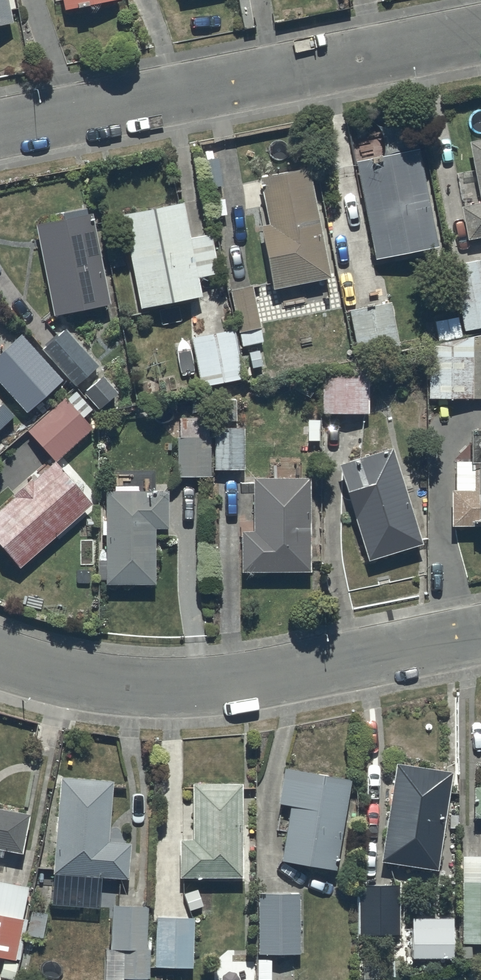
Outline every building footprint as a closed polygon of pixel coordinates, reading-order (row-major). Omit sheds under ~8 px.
[(11,22),(7,0),(0,0),(0,25),(11,22)] [(65,10),(115,0),(63,0),(65,10)] [(469,148),(479,208),(460,211),(467,246),(480,243),(480,145),(469,148)] [(440,250),(419,154),(354,167),(374,264),(440,250)] [(330,283),(308,173),(258,184),(267,229),(258,231),(272,295),(330,283)] [(219,278),(211,239),(192,243),(183,206),(120,220),(141,315),(204,300),(200,282),(219,278)] [(111,310),(95,228),(89,229),(87,214),(63,219),(64,224),(35,230),(53,321),(111,310)] [(450,270),(464,336),(480,332),(480,264),(450,270)] [(264,346),(253,291),(232,295),(243,350),(264,346)] [(398,351),(389,306),(348,314),(357,359),(398,351)] [(99,370),(66,334),(44,354),(76,390),(99,370)] [(243,382),(233,335),(192,342),(200,391),(243,382)] [(430,349),(428,403),(480,404),(480,338),(430,349)] [(321,375),(321,419),(368,419),(368,376),(321,375)] [(116,398),(101,382),(83,399),(98,415),(116,398)] [(237,400),(217,400),(217,426),(236,426),(237,400)] [(92,432),(66,402),(28,435),(54,465),(92,432)] [(17,409),(0,425),(0,435),(5,441),(28,421),(17,409)] [(210,482),(210,441),(209,441),(209,427),(180,426),(180,441),(177,441),(177,482),(210,482)] [(243,475),(243,433),(213,433),(214,475),(243,475)] [(476,433),(476,436),(468,436),(468,465),(454,465),(454,496),(450,496),(450,532),(480,532),(480,433),(476,433)] [(423,550),(392,453),(362,462),(361,458),(350,462),(351,466),(336,471),(367,567),(423,550)] [(55,467),(0,515),(0,551),(19,573),(92,509),(55,467)] [(114,495),(106,495),(106,525),(102,525),(102,540),(106,540),(107,590),(156,589),(156,572),(156,534),(167,534),(167,496),(163,496),(163,491),(152,491),(152,474),(113,474),(114,495)] [(309,506),(309,483),(251,483),(251,521),(240,521),(240,578),(310,578),(310,563),(317,563),(317,506),(309,506)] [(452,777),(394,768),(379,867),(437,876),(452,777)] [(333,877),(349,785),(282,773),(276,809),(289,812),(279,867),(333,877)] [(109,846),(114,786),(60,782),(53,879),(129,884),(132,848),(109,846)] [(241,883),(241,789),(191,789),(191,845),(180,845),(180,856),(169,856),(169,886),(180,886),(180,883),(241,883)] [(472,791),(472,823),(480,823),(480,791),(472,791)] [(3,864),(5,856),(23,859),(31,820),(0,814),(0,863),(3,864)] [(461,885),(461,948),(459,948),(459,962),(471,962),(471,948),(480,948),(480,885),(461,885)] [(24,920),(29,891),(0,886),(0,916),(24,920)] [(398,888),(356,889),(357,940),(399,940),(398,888)] [(299,959),(298,897),(290,897),(290,893),(260,893),(260,898),(256,899),(257,959),(299,959)] [(148,911),(112,911),(112,955),(122,955),(122,979),(150,979),(151,941),(147,940),(148,911)] [(0,919),(0,962),(15,965),(24,924),(0,919)] [(194,922),(156,922),(155,972),(194,972),(194,922)]
